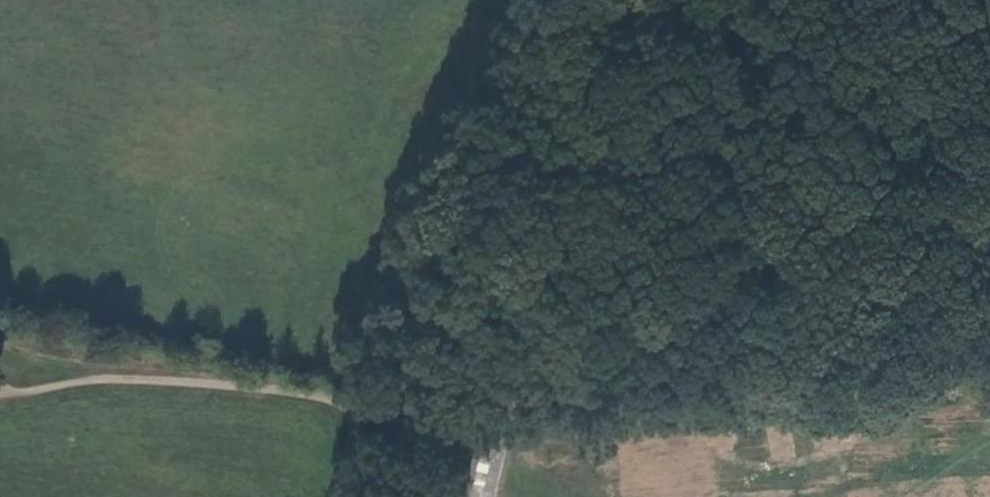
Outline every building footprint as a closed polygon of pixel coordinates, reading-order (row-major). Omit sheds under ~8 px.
[(989,443),(989,420),(981,422),(984,443),(989,443)] [(474,434),(470,433),(455,496),(485,496),(498,439),(474,434)]
